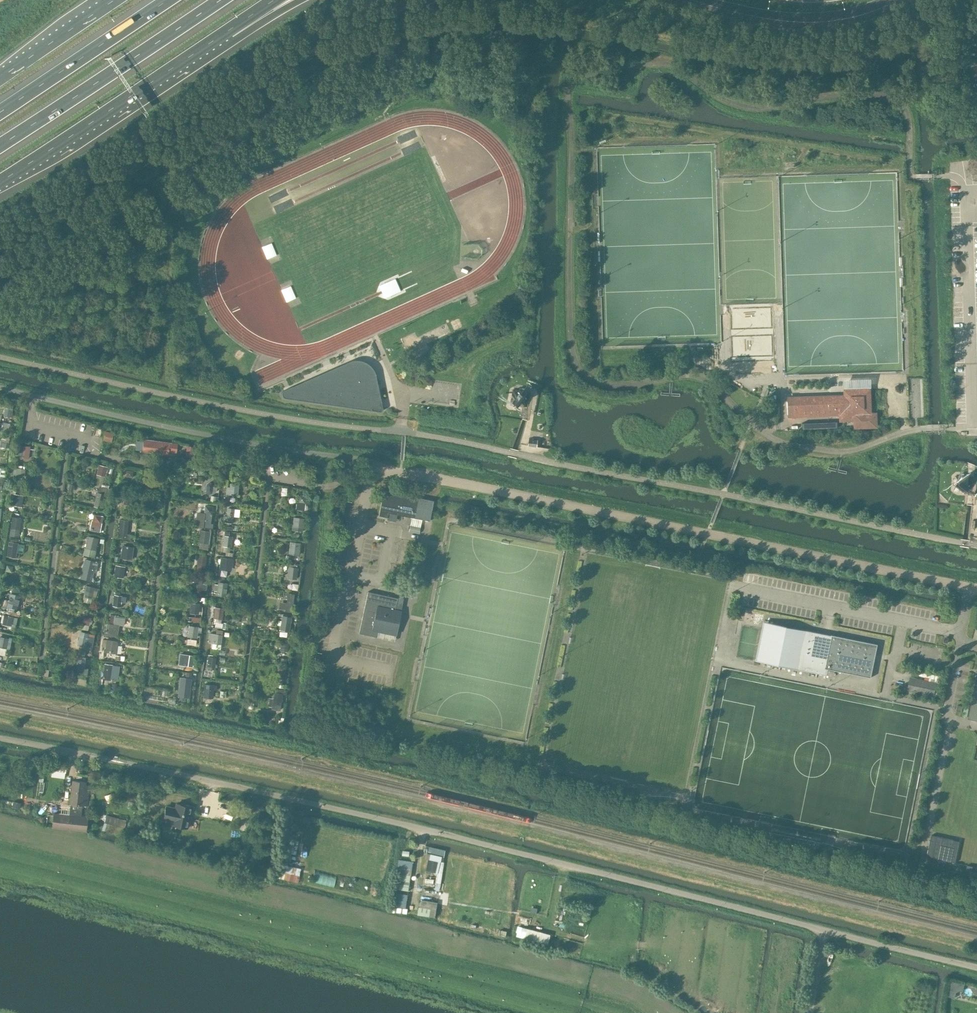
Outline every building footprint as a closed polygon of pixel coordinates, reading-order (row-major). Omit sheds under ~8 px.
[(273,244),(263,248),(269,260),(278,256),(273,244)] [(385,298),(401,292),(395,278),(380,284),(385,298)] [(282,285),(286,298),(296,295),(292,282),(282,285)] [(285,398),(379,411),(381,411),(382,411),(383,410),(383,408),(379,388),(378,387),(377,386),(377,380),(375,374),(372,369),(367,366),(362,363),(357,363),(352,364),(347,366),(344,369),(341,373),(335,384),(307,380),(284,390),(283,391),(282,393),(282,395),(283,397),(285,398)] [(857,390),(870,389),(870,380),(845,381),(845,390),(857,390)] [(514,389),(511,404),(525,407),(528,392),(514,389)] [(794,398),(788,398),(788,417),(795,417),(840,415),(840,421),(855,421),(856,427),(877,426),(876,420),(876,413),(871,413),(870,390),(870,389),(857,390),(845,390),(845,395),(845,396),(794,398)] [(113,433),(105,432),(103,439),(111,441),(113,433)] [(528,446),(536,447),(537,440),(529,439),(528,446)] [(142,451),(168,455),(168,451),(176,452),(177,444),(144,440),(142,451)] [(30,446),(20,445),(18,457),(28,458),(30,446)] [(99,464),(97,474),(105,476),(108,466),(99,464)] [(17,467),(16,476),(24,477),(25,468),(17,467)] [(954,476),(953,490),(968,491),(968,477),(954,476)] [(238,484),(228,484),(228,494),(238,495),(238,484)] [(430,521),(433,505),(434,500),(384,491),(379,515),(387,517),(388,513),(430,521)] [(97,492),(94,506),(101,508),(105,494),(97,492)] [(15,494),(12,504),(20,506),(23,496),(15,494)] [(202,506),(201,512),(195,512),(195,527),(211,528),(212,506),(202,506)] [(90,530),(100,531),(103,514),(92,513),(90,530)] [(13,516),(11,528),(20,530),(21,518),(13,516)] [(295,517),(293,529),(303,530),(305,518),(295,517)] [(121,519),(119,537),(126,538),(128,520),(121,519)] [(197,543),(210,544),(211,531),(198,530),(197,543)] [(89,535),(86,547),(95,550),(98,538),(89,535)] [(232,548),(233,536),(224,535),(224,548),(232,548)] [(17,542),(11,541),(9,551),(16,552),(17,542)] [(288,553),(298,555),(300,542),(289,541),(288,553)] [(130,544),(120,542),(118,557),(128,558),(130,544)] [(219,557),(218,576),(227,576),(227,570),(232,570),(233,558),(219,557)] [(123,568),(116,567),(114,576),(121,577),(123,568)] [(287,567),(287,578),(298,578),(298,567),(287,567)] [(226,596),(226,582),(215,582),(215,595),(226,596)] [(87,585),(84,596),(92,598),(95,587),(87,585)] [(368,591),(359,633),(377,637),(378,631),(396,635),(401,611),(395,610),(398,598),(368,591)] [(115,592),(115,595),(113,605),(121,606),(122,596),(119,596),(120,593),(115,592)] [(294,593),(285,593),(285,602),(279,602),(279,610),(293,610),(294,593)] [(3,607),(15,609),(16,598),(4,597),(3,607)] [(191,621),(200,621),(200,604),(192,604),(191,621)] [(112,614),(110,623),(118,624),(119,615),(112,614)] [(5,615),(3,624),(11,626),(13,616),(5,615)] [(84,615),(82,623),(89,625),(91,617),(84,615)] [(281,615),(279,630),(290,631),(291,616),(281,615)] [(189,636),(198,637),(199,626),(190,625),(189,636)] [(871,678),(878,644),(831,634),(831,638),(773,626),(768,647),(775,648),(772,661),(825,672),(826,668),(871,678)] [(208,642),(212,642),(212,648),(220,649),(221,633),(209,633),(208,642)] [(0,636),(0,638),(0,647),(6,648),(8,638),(0,636)] [(117,640),(108,639),(106,652),(116,653),(117,640)] [(193,655),(186,654),(185,665),(192,666),(193,655)] [(212,667),(214,657),(208,656),(206,666),(212,667)] [(86,660),(77,658),(76,670),(84,671),(86,660)] [(103,678),(110,680),(113,665),(105,664),(103,678)] [(191,678),(181,677),(180,689),(190,690),(191,678)] [(910,677),(908,690),(934,696),(937,683),(910,677)] [(281,709),(282,692),(272,692),(271,708),(281,709)] [(72,781),(69,815),(53,813),(52,828),(85,831),(87,817),(80,816),(82,805),(86,805),(88,785),(84,785),(85,782),(72,781)] [(177,803),(175,809),(172,809),(173,808),(166,806),(163,819),(173,821),(172,824),(185,827),(187,818),(190,805),(181,803),(181,804),(177,803)] [(101,824),(99,830),(105,832),(106,830),(122,835),(126,821),(108,816),(105,826),(101,824)] [(976,844),(931,835),(927,857),(972,866),(976,844)] [(426,858),(429,859),(443,862),(445,854),(427,851),(426,858)] [(398,859),(396,873),(403,874),(411,875),(413,861),(398,859)] [(440,891),(444,862),(443,862),(429,859),(426,871),(437,874),(436,882),(437,883),(435,891),(440,891)] [(272,877),(298,883),(301,869),(286,865),(285,871),(279,870),(279,871),(274,870),(272,877)] [(313,873),(311,881),(333,885),(335,877),(313,873)] [(411,875),(403,874),(400,889),(409,891),(411,875)] [(406,908),(409,891),(400,889),(394,889),(392,906),(406,908)] [(438,902),(421,900),(420,907),(419,907),(418,914),(435,917),(438,902)] [(945,995),(960,998),(963,983),(949,980),(945,995)]
